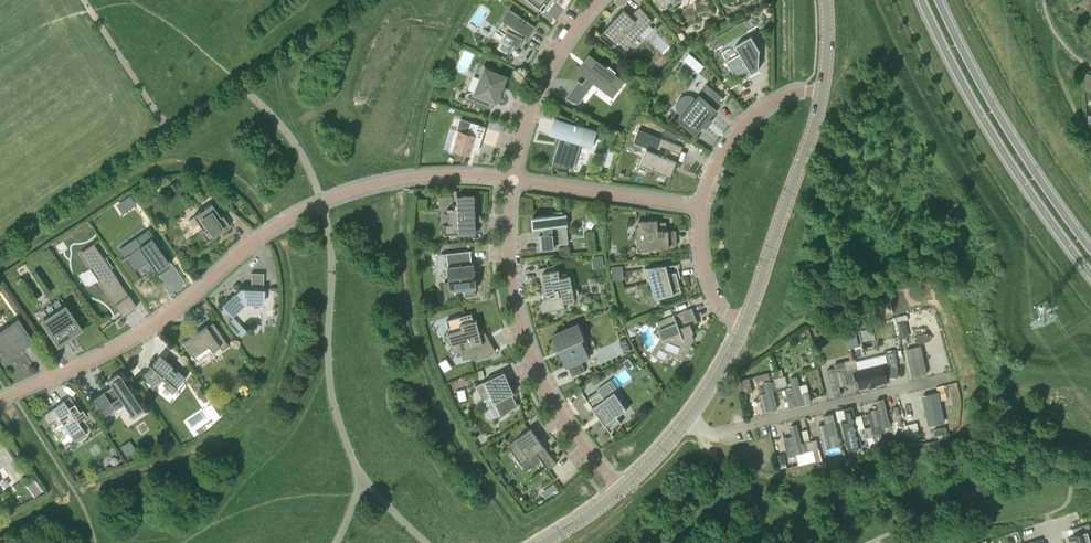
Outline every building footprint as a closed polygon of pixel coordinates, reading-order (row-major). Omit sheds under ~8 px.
[(43,11),(41,0),(30,0),(21,2),(25,15),(43,11)] [(543,11),(552,0),(529,0),(543,11)] [(662,9),(673,0),(675,3),(679,0),(656,0),(662,9)] [(655,21),(640,7),(630,16),(624,10),(613,21),(616,23),(610,30),(607,28),(599,37),(612,49),(618,42),(628,51),(655,21)] [(529,37),(535,26),(510,9),(503,19),(505,20),(499,29),(506,34),(503,40),(505,41),(501,48),(510,53),(509,54),(510,54),(515,46),(518,48),(524,37),(521,36),(523,33),(529,37)] [(79,27),(68,33),(72,42),(84,36),(79,27)] [(759,68),(760,51),(751,36),(735,45),(741,55),(727,63),(734,75),(748,67),(751,73),(759,69),(759,68)] [(683,59),(686,62),(692,56),(689,53),(683,59)] [(606,69),(590,57),(581,69),(589,75),(586,79),(594,85),(596,81),(612,93),(622,81),(614,75),(616,71),(609,65),(606,69)] [(497,71),(497,70),(484,65),(479,78),(477,78),(471,92),(467,91),(465,95),(466,96),(465,98),(459,96),(459,97),(491,110),(491,109),(494,101),(499,103),(503,94),(500,93),(506,77),(495,73),(496,71),(497,71)] [(715,109),(724,99),(706,84),(702,89),(703,96),(705,97),(703,99),(700,96),(695,103),(692,101),(690,100),(687,100),(685,101),(682,104),(681,107),(682,110),(683,112),(685,113),(680,120),(697,134),(696,135),(697,136),(702,129),(700,128),(702,125),(706,128),(713,121),(708,117),(711,114),(713,116),(718,110),(718,109),(717,111),(715,109)] [(552,166),(574,169),(581,144),(592,147),(597,131),(575,124),(576,121),(558,113),(555,118),(554,118),(556,119),(552,132),(550,132),(550,134),(561,137),(552,166)] [(479,151),(486,127),(471,122),(468,134),(457,130),(455,138),(457,139),(453,150),(470,155),(472,149),(479,151)] [(676,139),(678,134),(666,127),(663,134),(676,139)] [(646,149),(640,164),(671,176),(677,161),(658,154),(661,146),(680,154),(683,147),(661,138),(655,152),(646,149)] [(123,212),(135,204),(130,195),(118,204),(123,212)] [(453,198),(453,196),(439,196),(440,209),(448,209),(448,210),(449,225),(444,225),(445,235),(458,234),(458,235),(476,234),(475,224),(475,217),(477,217),(478,198),(475,198),(474,196),(468,196),(457,196),(457,198),(453,198)] [(220,216),(211,203),(193,216),(194,217),(188,220),(193,227),(198,224),(202,229),(200,231),(207,241),(230,225),(223,215),(220,216)] [(563,215),(563,211),(553,212),(554,216),(532,217),(533,229),(540,228),(540,232),(539,232),(540,249),(555,248),(554,245),(562,244),(561,233),(568,233),(567,226),(568,226),(567,214),(563,215)] [(658,222),(658,220),(639,221),(639,228),(636,228),(638,246),(640,246),(640,249),(669,247),(669,246),(677,245),(676,230),(667,231),(666,222),(658,222)] [(156,273),(169,264),(146,231),(136,239),(140,246),(124,257),(133,271),(148,261),(156,273)] [(106,328),(137,306),(94,244),(93,244),(96,248),(82,258),(122,316),(105,327),(106,328)] [(472,264),(471,251),(473,251),(473,250),(441,254),(441,255),(447,254),(449,281),(444,282),(445,287),(446,293),(447,298),(459,294),(458,291),(465,290),(466,296),(475,295),(475,289),(477,289),(474,264),(472,264)] [(594,269),(605,267),(602,255),(592,257),(594,269)] [(556,271),(555,265),(538,269),(541,282),(544,282),(546,297),(550,296),(551,298),(546,299),(543,300),(541,303),(541,306),(543,312),(550,311),(551,313),(554,314),(556,314),(558,312),(558,309),(565,308),(563,296),(568,295),(569,300),(575,299),(577,298),(579,296),(579,293),(579,291),(577,289),(575,288),(573,288),(570,276),(568,276),(567,273),(559,274),(559,270),(556,271)] [(623,266),(613,267),(614,280),(625,279),(623,266)] [(676,272),(669,274),(666,266),(644,268),(647,280),(650,280),(655,299),(674,294),(673,290),(680,288),(676,272)] [(263,288),(264,273),(251,273),(251,288),(252,288),(252,290),(234,289),(234,295),(222,306),(231,315),(245,303),(263,303),(263,290),(262,290),(262,288),(263,288)] [(57,345),(80,329),(65,306),(42,322),(57,345)] [(681,360),(694,339),(692,333),(694,332),(691,324),(698,322),(692,308),(657,322),(666,343),(657,357),(666,362),(671,354),(681,360)] [(477,332),(473,316),(461,319),(460,316),(447,320),(450,333),(451,333),(454,341),(452,341),(455,351),(461,350),(464,360),(478,356),(479,358),(491,355),(491,353),(496,350),(485,332),(481,334),(480,331),(477,332)] [(234,330),(240,324),(233,317),(227,323),(234,330)] [(31,340),(17,320),(0,332),(0,352),(5,358),(31,340)] [(901,321),(902,336),(911,336),(910,320),(901,321)] [(228,346),(213,323),(212,323),(213,324),(200,333),(198,331),(182,342),(196,362),(212,351),(219,346),(222,350),(228,346)] [(589,357),(581,340),(584,338),(578,324),(553,335),(559,349),(560,349),(563,354),(561,355),(567,367),(568,367),(572,376),(586,371),(581,361),(589,357)] [(843,328),(848,348),(859,346),(854,325),(843,328)] [(930,341),(928,334),(928,333),(917,335),(919,344),(930,341)] [(819,347),(828,345),(826,337),(817,340),(819,347)] [(625,353),(631,351),(625,339),(620,341),(625,353)] [(921,348),(907,351),(914,379),(928,376),(921,348)] [(897,377),(897,363),(894,349),(885,352),(888,363),(888,377),(897,377)] [(173,366),(160,356),(151,366),(149,364),(148,365),(152,368),(143,374),(152,387),(159,383),(163,377),(168,382),(164,386),(172,393),(185,377),(178,371),(176,372),(171,368),(173,366)] [(628,368),(633,364),(628,357),(623,361),(628,368)] [(847,371),(845,361),(834,364),(835,367),(836,371),(843,369),(847,384),(855,382),(853,370),(847,371)] [(885,366),(856,373),(860,390),(889,384),(885,366)] [(519,403),(517,404),(506,380),(507,380),(503,370),(489,376),(490,378),(474,386),(474,387),(477,385),(483,399),(491,395),(501,416),(499,417),(499,418),(519,403)] [(835,370),(828,372),(834,398),(841,396),(840,389),(846,388),(842,373),(836,374),(835,370)] [(756,382),(770,378),(769,372),(755,375),(756,382)] [(143,410),(118,374),(107,381),(109,384),(111,383),(113,386),(104,393),(103,392),(93,399),(103,415),(114,408),(111,403),(118,397),(132,418),(143,410)] [(786,376),(780,377),(782,387),(788,386),(786,376)] [(742,394),(752,391),(749,377),(739,379),(742,394)] [(782,387),(780,377),(774,378),(776,389),(782,387)] [(802,395),(798,378),(791,379),(793,390),(785,392),(789,409),(811,404),(809,394),(802,395)] [(778,412),(771,382),(764,384),(766,395),(760,396),(764,415),(778,412)] [(618,403),(613,395),(599,404),(594,396),(588,400),(587,398),(586,399),(598,415),(597,416),(600,414),(602,418),(601,419),(612,437),(613,437),(609,432),(621,424),(617,417),(627,411),(621,401),(618,403)] [(945,425),(939,395),(922,398),(929,428),(945,425)] [(79,411),(69,397),(43,415),(52,429),(62,422),(70,435),(81,427),(80,424),(86,420),(79,411)] [(891,429),(884,401),(876,403),(878,412),(872,413),(876,430),(883,428),(884,431),(891,429)] [(863,449),(854,414),(848,416),(850,425),(843,426),(849,452),(863,449)] [(840,446),(833,415),(823,417),(825,427),(819,428),(824,450),(840,446)] [(907,438),(920,435),(917,422),(904,426),(907,438)] [(802,451),(796,426),(790,428),(792,438),(784,440),(787,454),(802,451)] [(872,426),(866,428),(869,438),(875,437),(872,426)] [(935,435),(947,433),(945,427),(934,430),(935,435)] [(556,463),(531,428),(507,445),(519,464),(536,452),(548,469),(556,463)] [(866,428),(860,429),(863,439),(869,438),(866,428)] [(163,443),(171,438),(166,431),(159,436),(163,443)] [(817,439),(811,441),(814,451),(820,449),(817,439)] [(4,464),(14,478),(13,478),(14,480),(23,473),(11,455),(12,454),(7,448),(7,449),(1,440),(0,440),(0,467),(4,464)] [(811,441),(805,442),(808,451),(808,452),(813,451),(814,451),(811,441)] [(131,443),(122,449),(126,455),(135,450),(131,443)] [(808,451),(804,452),(797,454),(800,464),(816,460),(813,451),(808,452),(808,451)] [(785,454),(776,456),(778,465),(787,463),(785,454)] [(546,497),(557,488),(553,483),(542,492),(546,497)] [(1071,542),(1090,542),(1090,539),(1088,531),(1090,530),(1089,523),(1082,526),(1073,528),(1075,535),(1069,537),(1071,542)]
